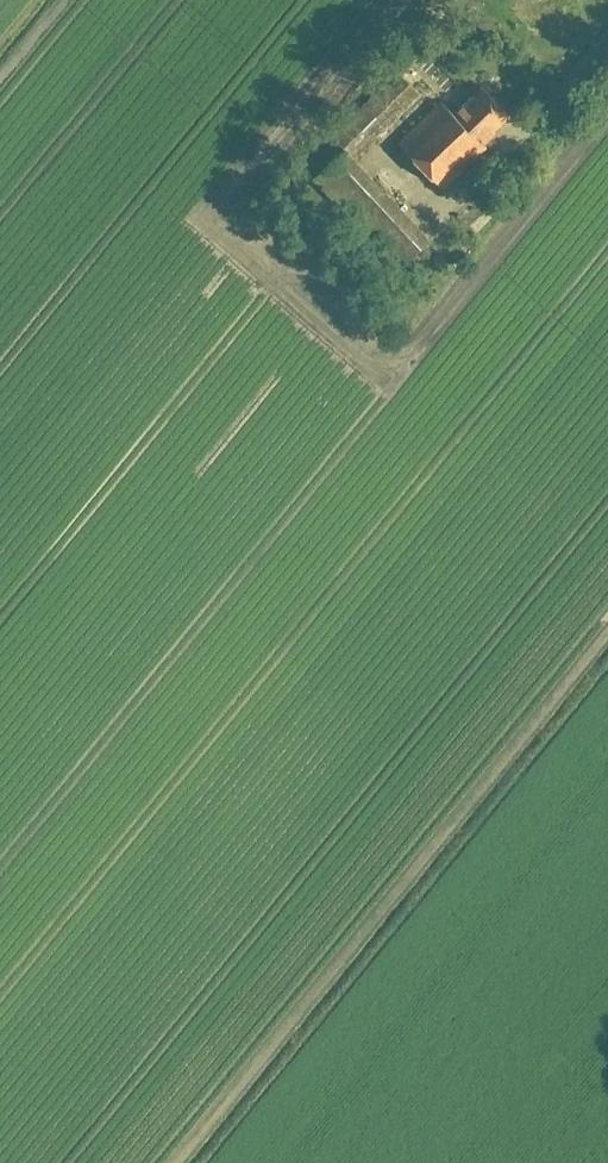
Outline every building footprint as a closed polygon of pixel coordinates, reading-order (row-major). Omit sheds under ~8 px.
[(356,161),(421,96),(396,72),(329,137),(344,152),(311,180),(395,269),(430,240),(356,161)] [(480,143),(509,116),(482,87),(453,114),(441,101),(398,143),(442,189),(485,148),(480,143)]
